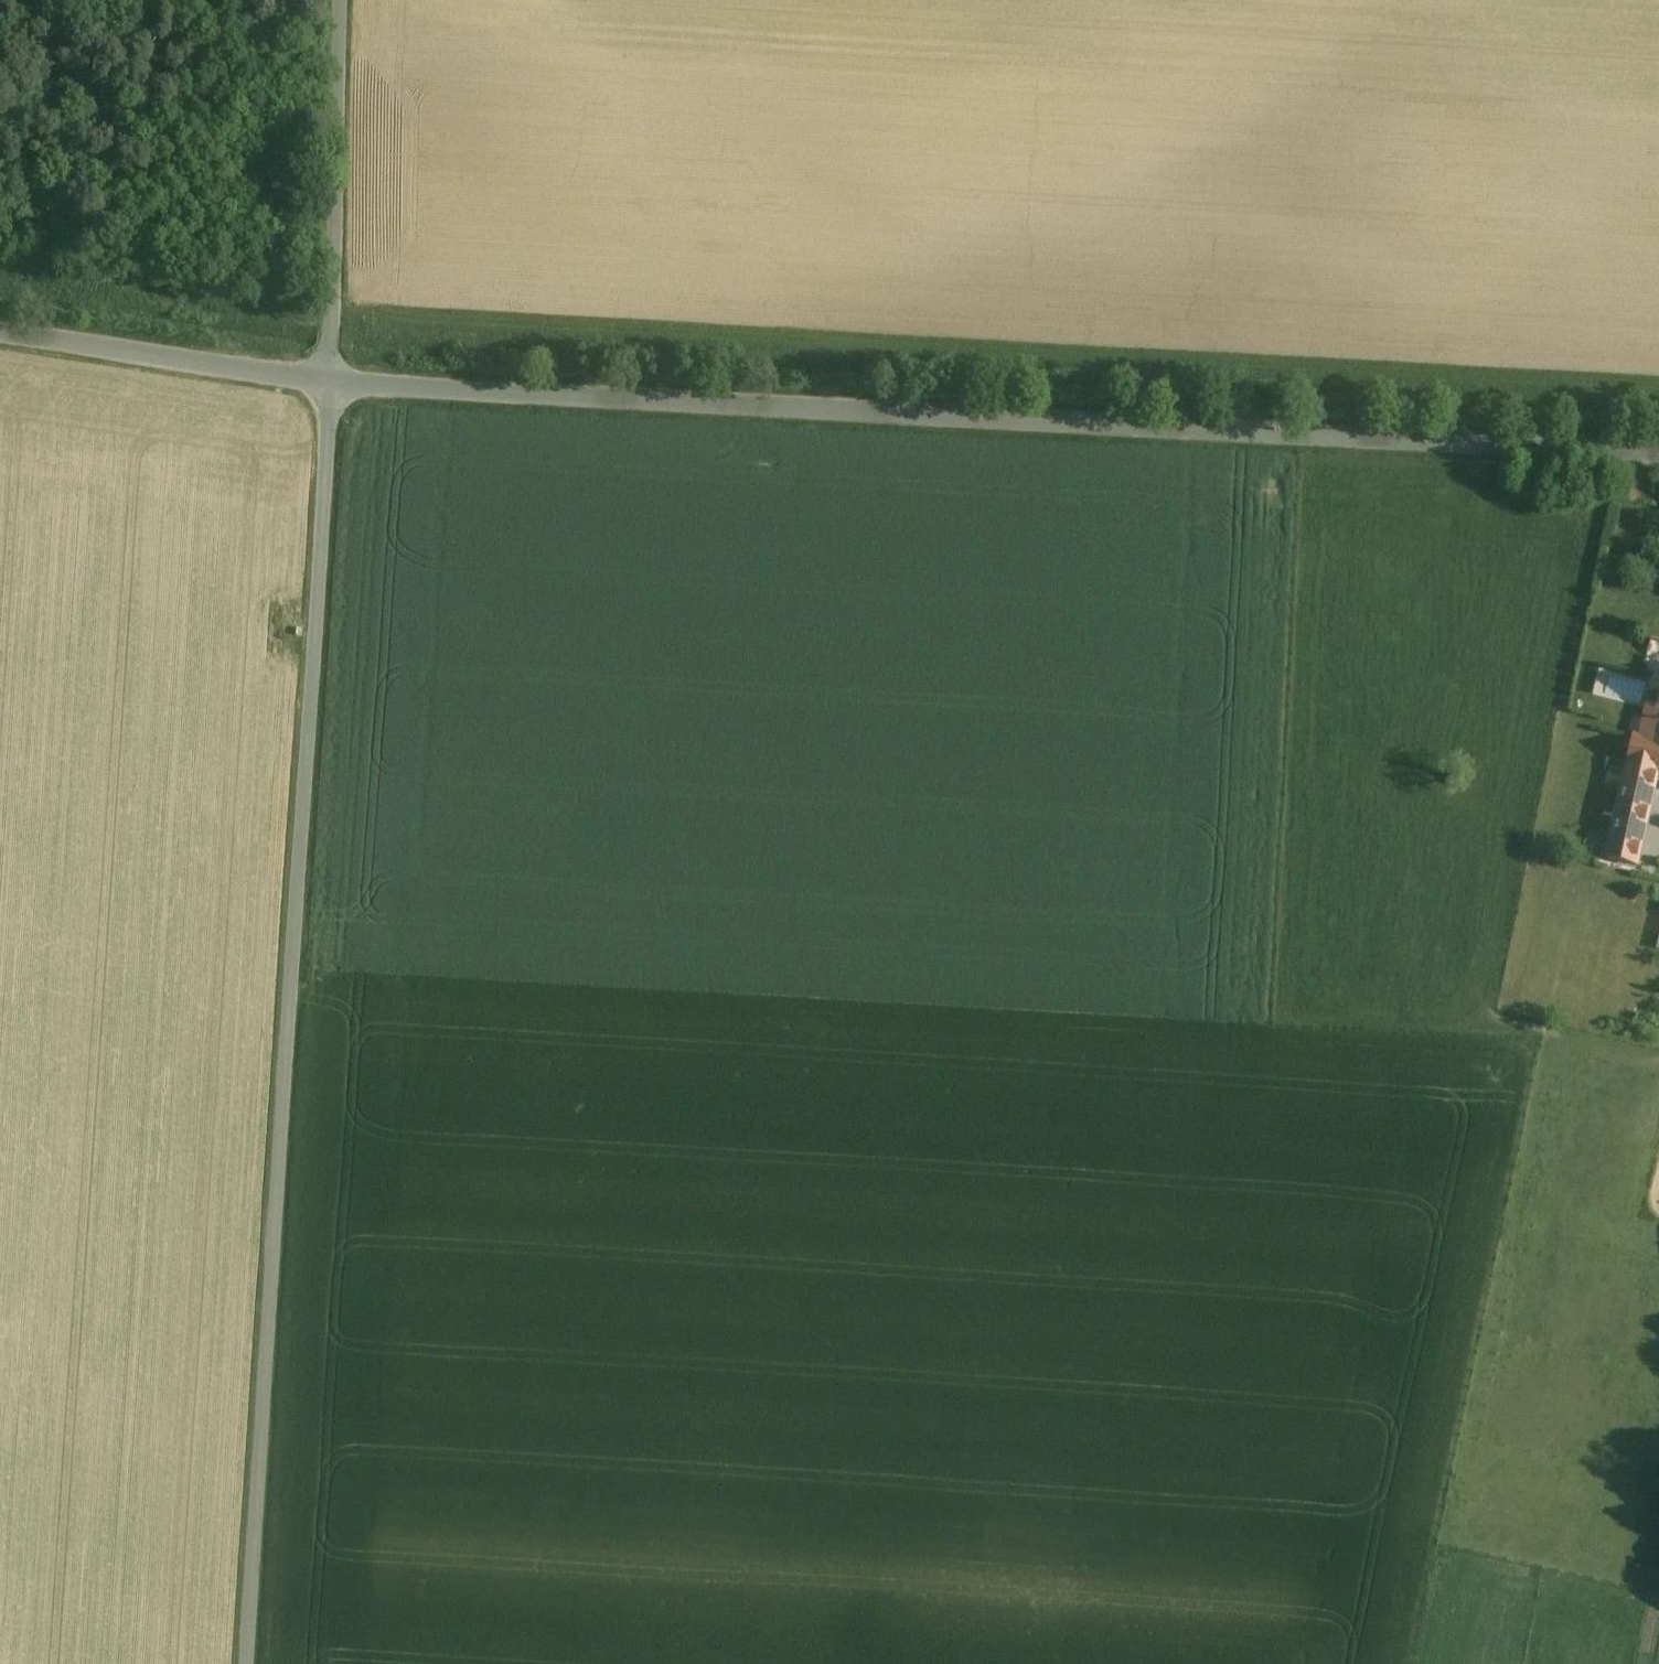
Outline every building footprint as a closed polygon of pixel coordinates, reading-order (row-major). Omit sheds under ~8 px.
[(1656,712),(1646,709),(1638,739),(1658,744),(1658,699),(1656,712)] [(1605,858),(1634,866),(1656,778),(1658,779),(1658,744),(1638,739),(1635,738),(1605,858)]
